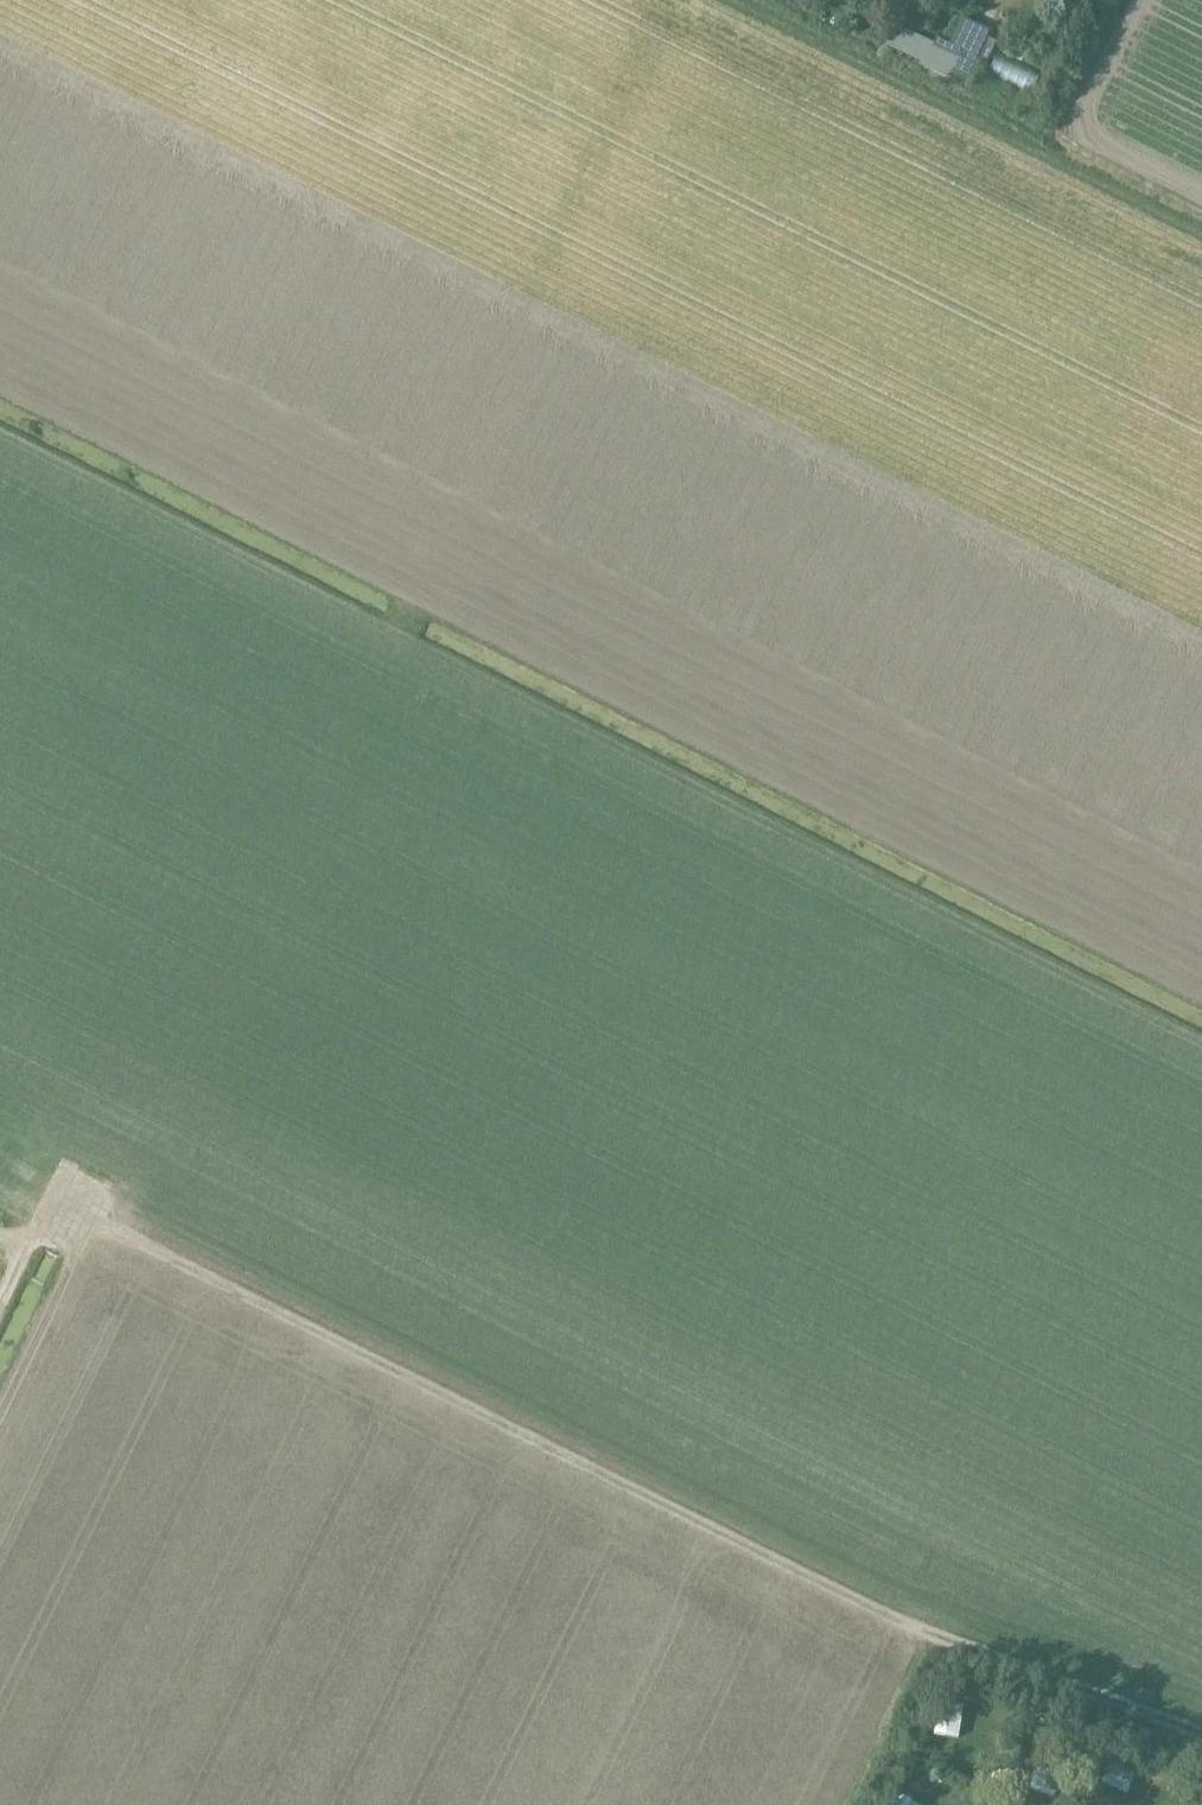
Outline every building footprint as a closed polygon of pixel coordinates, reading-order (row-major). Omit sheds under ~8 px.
[(994,44),(986,41),(989,33),(960,20),(947,45),(936,40),(931,48),(892,29),(882,48),(965,85),(973,68),(981,72),(994,44)]
